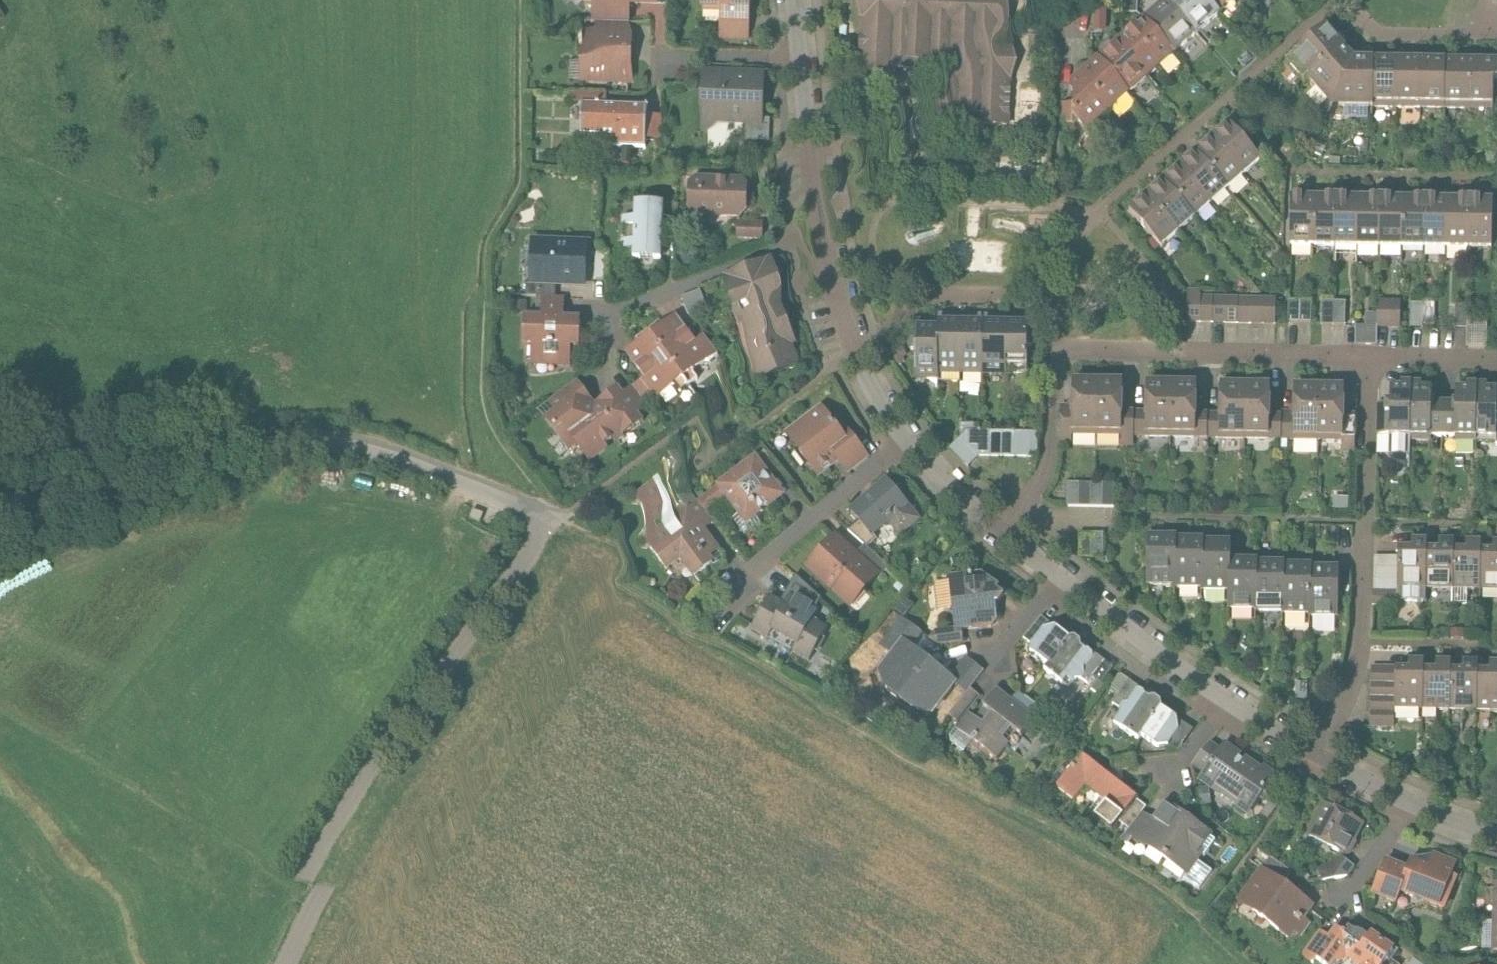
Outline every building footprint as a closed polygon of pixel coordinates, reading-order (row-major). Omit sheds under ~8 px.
[(939,15),(953,15),(953,0),(939,0),(939,15)] [(1093,31),(1106,32),(1107,0),(1094,0),(1093,31)] [(1125,11),(1137,11),(1137,0),(1125,0),(1125,11)] [(1174,54),(1195,36),(1166,0),(1144,19),(1174,54)] [(1166,0),(1195,36),(1218,13),(1207,0),(1166,0)] [(1218,13),(1229,3),(1239,14),(1249,6),(1246,2),(1248,1),(1247,0),(1207,0),(1218,13)] [(920,13),(871,12),(868,122),(1014,125),(1016,47),(961,46),(961,30),(931,30),(920,30),(920,13)] [(588,17),(587,63),(644,64),(667,64),(668,18),(588,17)] [(764,19),(711,18),(709,66),(729,67),(728,94),(762,95),(764,19)] [(1144,19),(1121,39),(1151,74),(1174,54),(1144,19)] [(1291,58),(1310,80),(1343,47),(1327,28),(1291,58)] [(1130,92),(1151,74),(1121,39),(1100,58),(1130,92)] [(1355,62),(1343,47),(1310,80),(1335,111),(1355,62)] [(1110,110),(1130,92),(1100,58),(1079,76),(1110,110)] [(1461,61),(1461,110),(1494,109),(1493,81),(1496,80),(1496,60),(1461,61)] [(1413,61),(1384,62),(1385,111),(1413,110),(1413,61)] [(1437,61),(1413,61),(1413,110),(1437,110),(1437,61)] [(1461,61),(1437,61),(1437,110),(1461,110),(1461,61)] [(1335,111),(1385,111),(1384,62),(1355,62),(1335,111)] [(587,127),(643,127),(644,64),(587,63),(587,127)] [(1110,110),(1079,76),(1070,84),(1070,92),(1074,95),(1074,104),(1074,116),(1077,121),(1090,135),(1109,121),(1110,110)] [(1074,116),(1074,104),(1062,103),(1061,136),(1074,136),(1074,125),(1077,121),(1074,116)] [(776,127),(713,124),(711,177),(774,180),(776,127)] [(1230,125),(1213,139),(1247,181),(1265,166),(1230,125)] [(1230,195),(1247,181),(1213,139),(1195,154),(1230,195)] [(1212,210),(1230,195),(1195,154),(1178,168),(1212,210)] [(1195,224),(1212,210),(1178,168),(1160,183),(1195,224)] [(1177,239),(1195,224),(1160,183),(1143,197),(1177,239)] [(1160,253),(1177,239),(1143,197),(1125,212),(1160,253)] [(1303,197),(1290,197),(1289,247),(1312,248),(1313,198),(1303,197)] [(1326,198),(1313,198),(1312,248),(1334,248),(1335,198),(1326,198)] [(1342,198),(1335,198),(1334,248),(1357,248),(1357,198),(1342,198)] [(1371,199),(1357,198),(1357,248),(1379,249),(1380,199),(1371,199)] [(1387,199),(1380,199),(1379,249),(1401,249),(1402,199),(1387,199)] [(1415,199),(1402,199),(1401,249),(1424,250),(1424,200),(1415,199)] [(1433,200),(1424,200),(1424,250),(1446,250),(1447,200),(1433,200)] [(1461,200),(1447,200),(1446,250),(1468,250),(1469,200),(1461,200)] [(1475,201),(1469,200),(1468,250),(1491,251),(1492,201),(1475,201)] [(696,220),(695,260),(754,261),(755,221),(696,220)] [(959,239),(958,268),(1018,270),(1019,241),(959,239)] [(671,306),(673,248),(644,247),(642,305),(671,306)] [(598,288),(540,287),(539,333),(597,334),(598,288)] [(1186,297),(1186,323),(1274,324),(1275,298),(1186,297)] [(802,360),(778,299),(729,319),(753,379),(802,360)] [(1288,300),(1287,324),(1311,324),(1312,300),(1288,300)] [(1378,301),(1377,325),(1401,325),(1402,301),(1378,301)] [(1425,324),(1427,302),(1415,301),(1412,323),(1425,324)] [(1453,301),(1452,327),(1493,327),(1493,302),(1453,301)] [(1322,302),(1322,325),(1346,326),(1346,302),(1322,302)] [(939,319),(939,326),(938,373),(960,374),(961,319),(950,319),(939,319)] [(972,319),(961,319),(960,374),(982,374),(983,320),(972,319)] [(995,320),(983,320),(982,374),(1005,374),(1006,320),(995,320)] [(1016,320),(1006,320),(1005,374),(1027,375),(1028,321),(1016,320)] [(927,326),(916,325),(915,385),(938,386),(938,373),(939,326),(927,326)] [(708,331),(692,339),(700,357),(717,350),(708,331)] [(535,409),(580,411),(581,394),(589,394),(591,363),(574,362),(575,343),(551,341),(550,361),(532,360),(530,391),(536,391),(535,409)] [(685,361),(659,380),(698,434),(736,408),(715,378),(702,386),(685,361)] [(677,448),(698,434),(659,380),(628,401),(646,426),(660,447),(671,439),(677,448)] [(1198,385),(1172,386),(1173,440),(1199,440),(1199,412),(1198,401),(1198,385)] [(1075,441),(1101,441),(1100,386),(1074,387),(1074,405),(1075,441)] [(1126,386),(1100,386),(1101,441),(1127,441),(1126,411),(1126,399),(1126,386)] [(1147,440),(1173,440),(1172,386),(1146,386),(1146,400),(1147,410),(1147,440)] [(1275,386),(1249,387),(1249,439),(1275,439),(1275,412),(1275,401),(1275,386)] [(1344,386),(1318,387),(1319,438),(1345,438),(1345,401),(1344,386)] [(1223,439),(1249,439),(1249,387),(1223,387),(1223,401),(1223,412),(1223,439)] [(1293,438),(1319,438),(1318,387),(1292,387),(1293,402),(1293,412),(1293,438)] [(1412,438),(1414,388),(1394,387),(1394,399),(1393,437),(1412,438)] [(1414,388),(1412,438),(1432,438),(1432,434),(1433,402),(1433,398),(1433,388),(1414,388)] [(1453,441),(1475,441),(1476,390),(1455,390),(1454,397),(1454,403),(1454,434),(1453,441)] [(1476,390),(1475,441),(1496,442),(1496,422),(1496,391),(1476,390)] [(1454,403),(1433,402),(1432,434),(1454,434),(1454,403)] [(1375,436),(1388,437),(1389,404),(1377,403),(1375,436)] [(1060,442),(1071,443),(1071,405),(1060,405),(1060,442)] [(820,478),(837,465),(847,477),(870,458),(851,435),(846,440),(819,407),(784,435),(820,478)] [(1147,410),(1126,411),(1127,441),(1147,440),(1147,410)] [(1223,412),(1199,412),(1199,440),(1223,439),(1223,412)] [(1293,412),(1275,412),(1275,439),(1293,438),(1293,412)] [(1346,440),(1355,440),(1356,415),(1347,414),(1346,440)] [(660,447),(646,426),(633,435),(628,429),(602,448),(585,423),(538,455),(572,504),(586,494),(595,507),(654,466),(647,456),(660,447)] [(1039,433),(965,432),(948,448),(969,470),(979,460),(1028,461),(1039,450),(1039,433)] [(1346,440),(1342,440),(1342,455),(1355,455),(1355,440),(1346,440)] [(745,532),(786,501),(755,461),(715,491),(723,503),(745,532)] [(922,523),(887,480),(849,510),(885,554),(922,523)] [(1114,486),(1067,486),(1067,508),(1114,508),(1114,486)] [(715,491),(691,509),(699,519),(723,503),(715,491)] [(677,591),(725,558),(699,519),(691,509),(643,542),(677,591)] [(884,575),(835,533),(804,570),(853,611),(884,575)] [(1106,537),(1080,537),(1080,557),(1106,557),(1106,537)] [(1143,586),(1172,589),(1176,540),(1163,539),(1147,538),(1143,586)] [(1172,589),(1201,591),(1204,543),(1189,541),(1176,540),(1172,589)] [(1218,544),(1204,543),(1201,591),(1229,593),(1232,562),(1233,545),(1218,544)] [(1401,558),(1401,589),(1428,589),(1428,546),(1420,546),(1401,546),(1401,558)] [(1428,546),(1428,589),(1455,589),(1455,546),(1446,546),(1428,546)] [(1455,546),(1455,589),(1481,589),(1481,546),(1474,546),(1455,546)] [(1481,589),(1496,589),(1496,546),(1481,546),(1481,589)] [(493,558),(483,555),(480,563),(490,566),(493,558)] [(1400,610),(1401,589),(1401,558),(1375,557),(1373,609),(1400,610)] [(1228,611),(1255,613),(1259,564),(1246,563),(1232,562),(1229,593),(1228,611)] [(1255,613),(1282,615),(1286,566),(1272,565),(1259,564),(1255,613)] [(1282,615),(1309,617),(1313,568),(1300,567),(1286,566),(1282,615)] [(1328,569),(1313,568),(1309,617),(1337,619),(1340,574),(1340,570),(1328,569)] [(950,577),(956,633),(999,629),(997,603),(1009,601),(994,572),(950,577)] [(1340,574),(1340,595),(1349,595),(1349,574),(1340,574)] [(786,591),(780,602),(767,595),(747,630),(814,667),(833,631),(816,622),(822,611),(786,591)] [(873,647),(889,660),(877,674),(883,690),(913,711),(930,718),(950,694),(958,685),(949,678),(914,649),(923,639),(898,618),(873,647)] [(1025,656),(1048,674),(1072,641),(1050,624),(1025,656)] [(1102,664),(1072,641),(1048,674),(1077,696),(1102,664)] [(965,658),(949,678),(958,685),(950,694),(963,704),(953,716),(968,727),(986,703),(972,691),(985,675),(965,658)] [(1398,668),(1396,711),(1424,711),(1424,662),(1408,662),(1397,662),(1398,668)] [(1424,662),(1424,711),(1451,711),(1451,662),(1433,662),(1424,662)] [(1451,662),(1451,711),(1478,711),(1478,662),(1461,662),(1451,662)] [(1478,711),(1496,711),(1496,662),(1489,662),(1478,662),(1478,711)] [(1396,711),(1398,668),(1372,667),(1371,727),(1396,728),(1396,711)] [(1107,718),(1133,738),(1158,706),(1132,686),(1107,718)] [(1004,769),(1037,723),(994,691),(986,703),(968,727),(960,737),(1004,769)] [(1183,726),(1158,706),(1133,738),(1140,744),(1154,748),(1166,748),(1183,726)] [(1274,773),(1225,742),(1221,749),(1212,742),(1193,765),(1205,774),(1199,783),(1249,814),(1274,773)] [(1148,805),(1082,754),(1055,789),(1121,840),(1126,835),(1143,812),(1148,805)] [(1325,801),(1301,840),(1343,865),(1367,826),(1325,801)] [(1190,877),(1216,838),(1165,804),(1155,819),(1139,844),(1190,877)] [(1143,812),(1126,835),(1139,844),(1155,819),(1143,812)] [(1398,890),(1442,908),(1461,861),(1433,850),(1427,864),(1412,858),(1408,866),(1398,890)] [(1393,903),(1398,890),(1408,866),(1387,857),(1371,895),(1393,903)] [(1319,907),(1267,868),(1240,903),(1292,943),(1319,907)] [(1320,927),(1302,953),(1318,963),(1332,963),(1337,957),(1350,963),(1385,963),(1389,951),(1336,921),(1329,933),(1320,927)] [(1495,921),(1482,921),(1482,949),(1494,949),(1495,921)]
